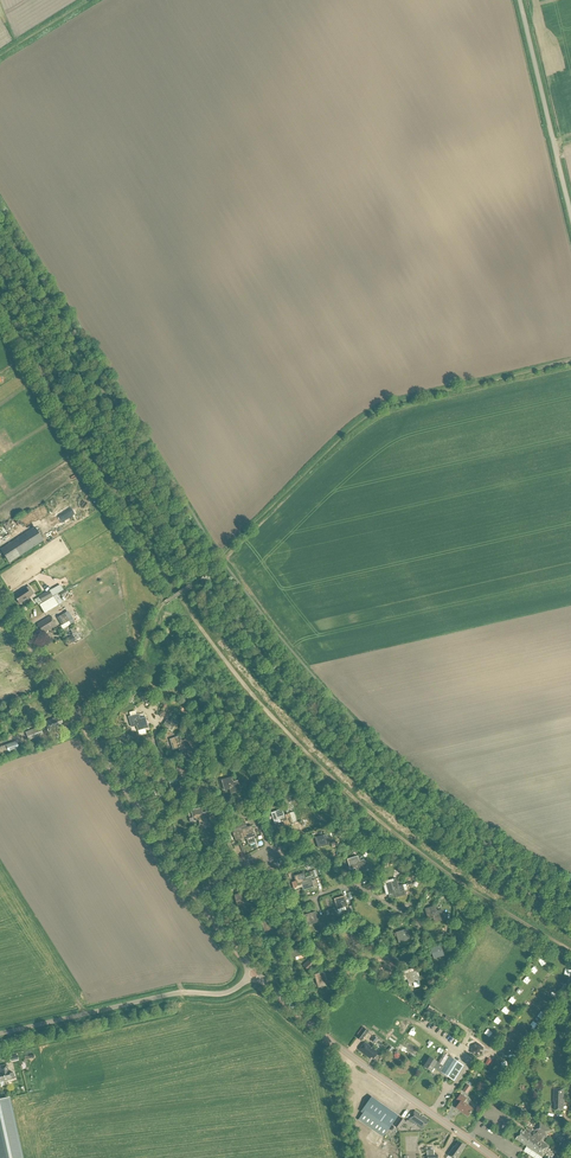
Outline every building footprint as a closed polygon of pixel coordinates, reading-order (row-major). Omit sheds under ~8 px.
[(60,513),(64,520),(75,513),(72,507),(60,513)] [(8,532),(1,535),(3,538),(14,532),(9,522),(4,525),(8,532)] [(35,527),(0,550),(0,551),(8,563),(44,540),(35,527)] [(29,586),(26,588),(21,592),(14,597),(19,604),(34,594),(29,586)] [(39,597),(36,599),(39,604),(40,604),(48,600),(53,597),(49,591),(39,596),(39,597)] [(48,600),(40,604),(45,612),(52,608),(48,600)] [(65,613),(57,618),(62,626),(61,626),(63,629),(69,626),(71,624),(65,613)] [(56,626),(50,616),(37,624),(38,626),(36,627),(41,635),(56,626)] [(76,623),(82,633),(89,629),(84,619),(76,623)] [(73,635),(66,639),(70,645),(76,642),(73,635)] [(130,716),(128,717),(131,728),(136,726),(138,731),(139,735),(146,733),(145,729),(148,728),(145,717),(140,719),(139,714),(136,715),(135,711),(129,713),(130,716)] [(60,718),(59,715),(54,717),(55,718),(45,722),(49,732),(62,726),(61,724),(63,723),(61,718),(60,718)] [(29,740),(44,735),(40,726),(29,730),(29,732),(26,734),(29,740)] [(180,736),(170,739),(173,750),(178,748),(180,753),(190,750),(187,739),(182,741),(180,736)] [(17,741),(6,745),(8,753),(19,749),(17,741)] [(231,795),(241,792),(237,782),(233,783),(231,778),(221,781),(224,791),(229,790),(231,795)] [(178,779),(173,781),(168,782),(172,793),(182,789),(178,779)] [(200,826),(210,823),(208,813),(202,814),(201,810),(191,812),(194,822),(199,821),(200,826)] [(282,828),(292,825),(289,815),(284,817),(282,812),(272,815),(276,825),(281,823),(282,828)] [(235,841),(244,838),(245,840),(255,837),(252,827),(233,833),(235,841)] [(318,849),(328,846),(325,836),(315,839),(318,849)] [(357,857),(347,860),(350,871),(355,869),(356,873),(366,870),(370,869),(368,864),(365,865),(363,861),(358,862),(357,857)] [(303,891),(313,888),(310,878),(305,879),(303,875),(294,877),(297,888),(302,886),(303,891)] [(395,899),(405,896),(402,886),(397,887),(396,882),(386,885),(389,895),(394,894),(395,899)] [(237,906),(247,904),(244,893),(234,896),(237,906)] [(337,910),(347,908),(344,898),(334,900),(337,910)] [(434,924),(444,921),(441,911),(436,912),(434,908),(425,910),(428,920),(432,919),(434,924)] [(307,926),(317,923),(314,913),(304,916),(307,926)] [(264,932),(274,930),(271,920),(261,922),(264,932)] [(399,944),(409,941),(406,931),(396,933),(399,944)] [(347,948),(357,945),(354,935),(349,937),(348,932),(338,935),(341,945),(346,943),(347,948)] [(290,959),(300,956),(297,946),(287,949),(290,959)] [(433,960),(443,956),(440,946),(430,949),(433,960)] [(310,959),(306,963),(312,969),(316,965),(310,959)] [(408,985),(418,982),(416,972),(405,975),(408,985)] [(317,985),(327,983),(324,973),(314,976),(317,985)] [(364,1028),(356,1038),(361,1041),(368,1031),(364,1028)] [(478,1043),(472,1046),(470,1052),(476,1057),(482,1054),(483,1047),(478,1043)] [(373,1060),(377,1053),(371,1049),(371,1050),(370,1049),(370,1048),(364,1044),(358,1051),(363,1055),(364,1054),(367,1056),(366,1057),(370,1060),(372,1058),(373,1060)] [(454,1082),(463,1067),(449,1058),(443,1067),(430,1058),(423,1068),(431,1073),(433,1069),(454,1082)] [(0,1073),(0,1082),(12,1079),(15,1078),(14,1073),(11,1074),(10,1070),(8,1071),(7,1064),(0,1066),(1,1072),(0,1073)] [(462,1091),(467,1094),(471,1088),(467,1084),(462,1091)] [(555,1110),(564,1111),(564,1089),(561,1089),(561,1090),(557,1090),(557,1089),(554,1089),(554,1102),(555,1102),(555,1110)] [(467,1116),(471,1110),(472,1108),(463,1102),(466,1098),(460,1094),(456,1100),(459,1102),(455,1108),(467,1116)] [(383,1137),(398,1116),(372,1097),(362,1112),(364,1113),(359,1120),(383,1137)] [(10,1098),(0,1100),(0,1157),(24,1157),(10,1098)] [(420,1114),(415,1111),(408,1120),(414,1124),(415,1123),(416,1124),(416,1125),(422,1130),(428,1122),(426,1121),(427,1119),(422,1116),(422,1117),(420,1116),(420,1114)] [(400,1117),(394,1126),(399,1129),(405,1121),(400,1117)] [(547,1149),(548,1150),(550,1147),(543,1142),(546,1138),(547,1139),(552,1131),(541,1123),(532,1136),(530,1134),(531,1133),(533,1130),(527,1127),(526,1129),(530,1132),(529,1133),(526,1131),(525,1133),(522,1131),(517,1140),(528,1147),(527,1148),(543,1157),(545,1155),(544,1154),(547,1149)] [(459,1142),(455,1147),(454,1146),(448,1155),(453,1157),(457,1157),(462,1151),(461,1151),(464,1146),(459,1142)]
